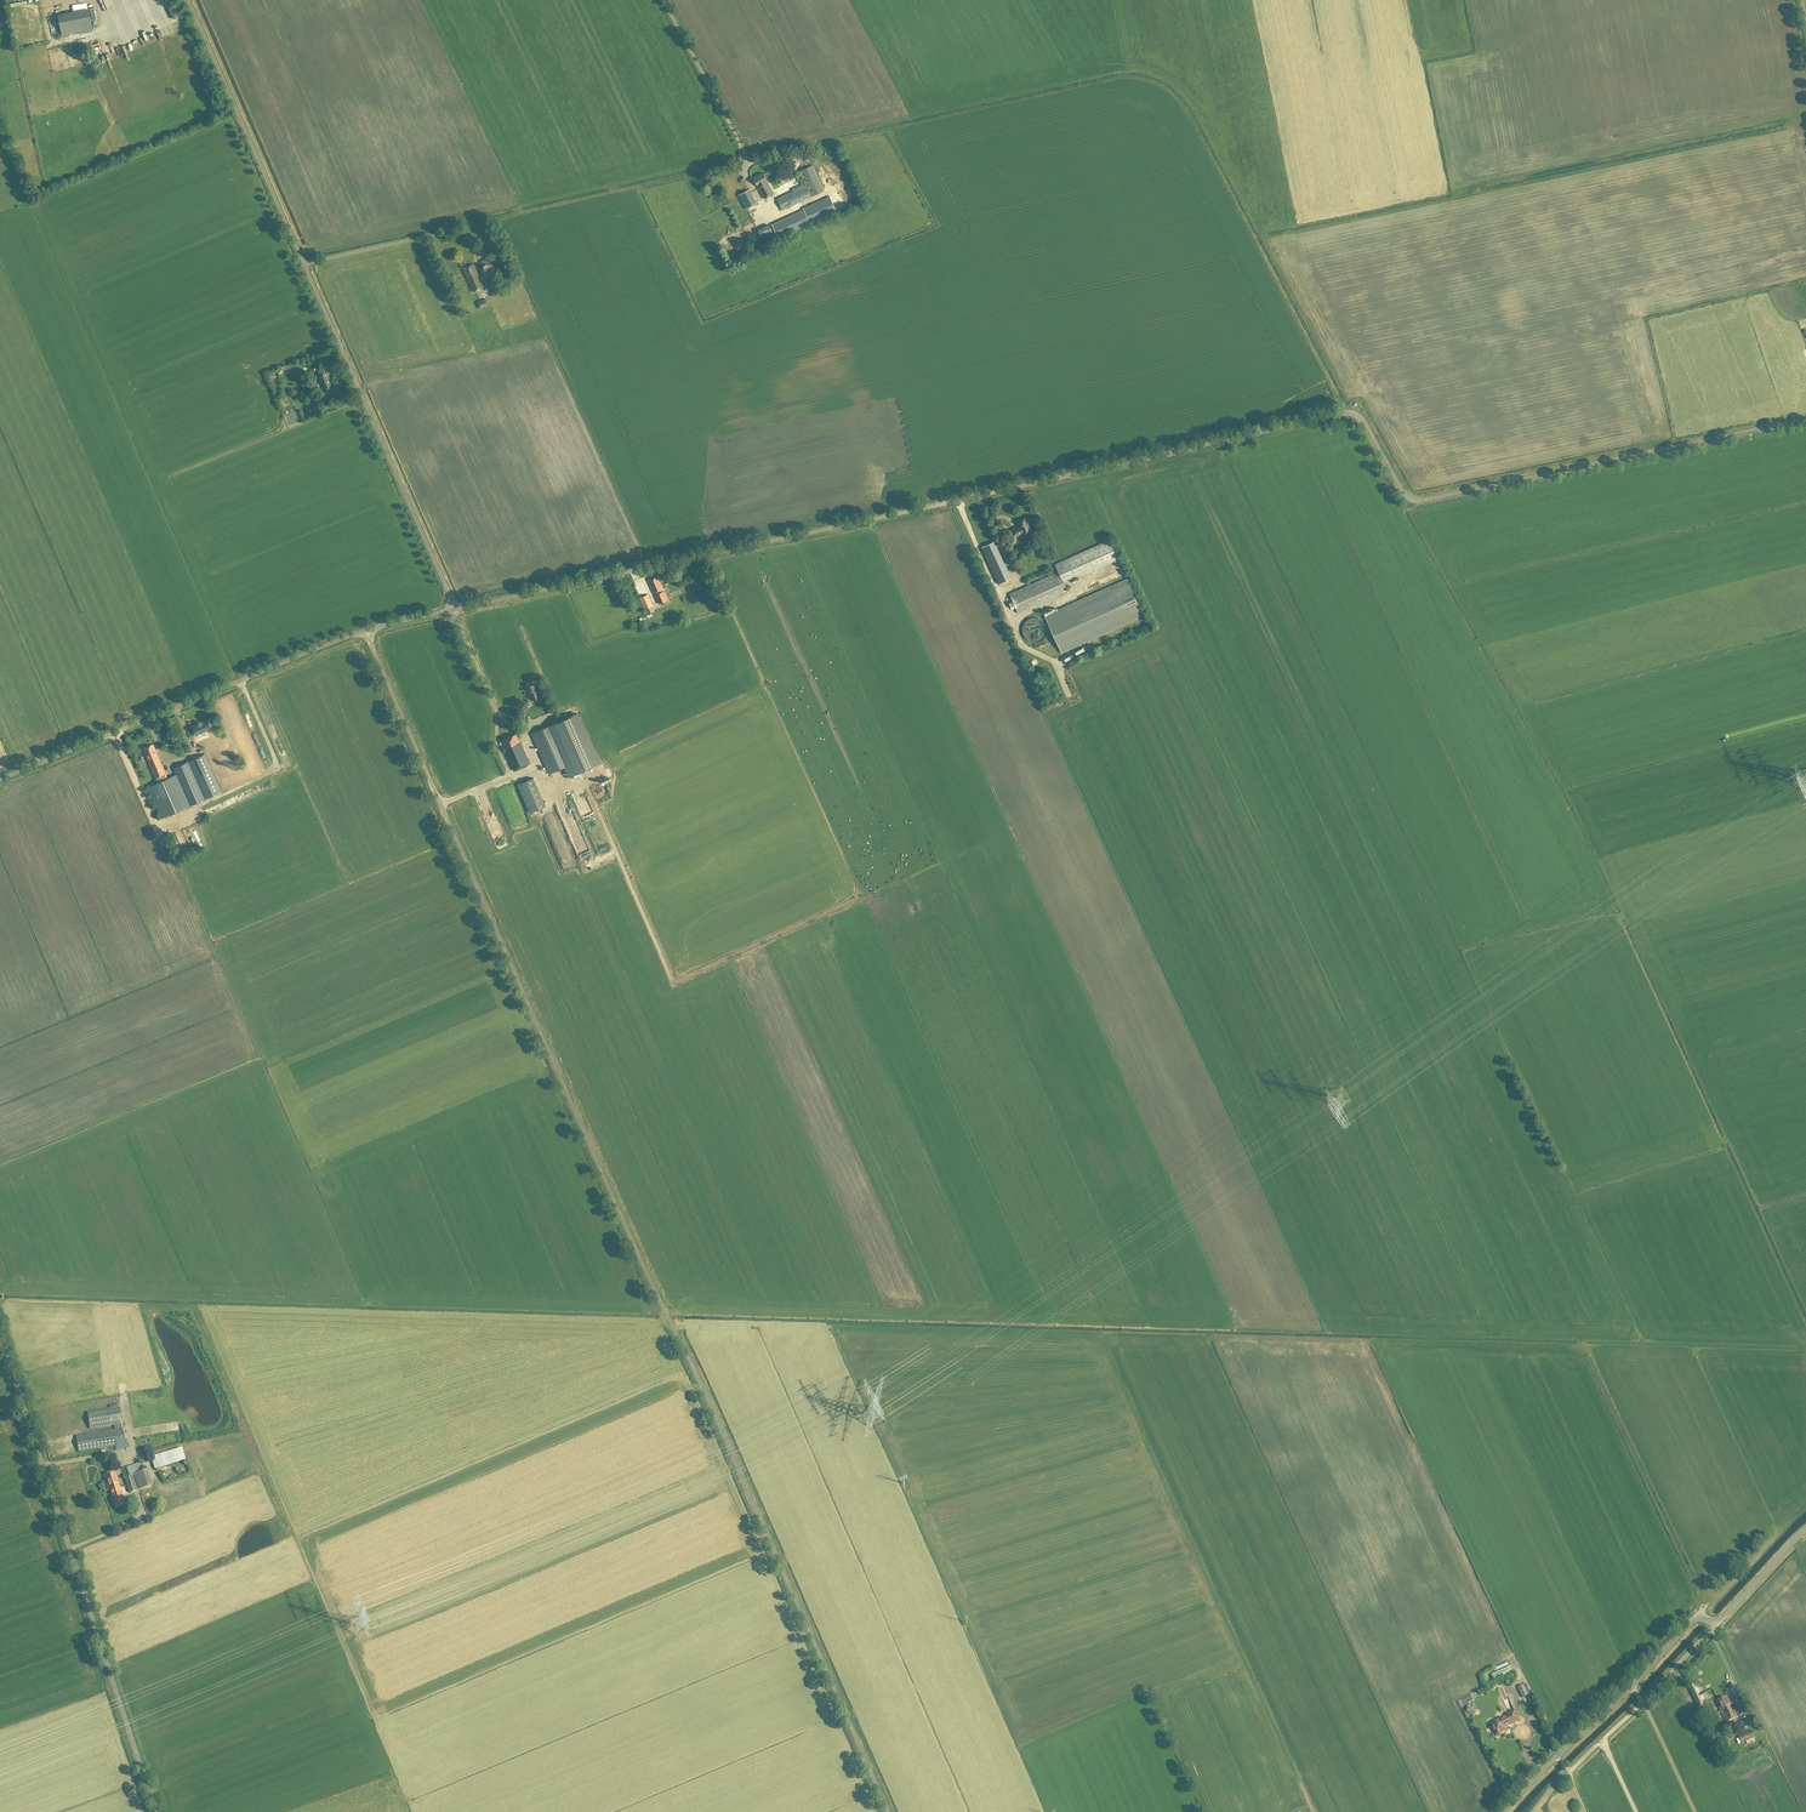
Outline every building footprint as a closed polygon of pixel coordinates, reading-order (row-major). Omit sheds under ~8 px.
[(88,9),(58,15),(62,35),(92,30),(88,9)] [(802,178),(800,179),(802,185),(792,190),(793,191),(777,199),(782,210),(824,190),(813,165),(799,171),(802,178)] [(763,173),(753,178),(764,199),(774,194),(763,173)] [(756,203),(749,189),(738,195),(745,209),(756,203)] [(772,224),(779,238),(836,212),(829,196),(803,208),(804,209),(772,224)] [(757,229),(758,231),(755,233),(749,233),(746,238),(749,243),(755,243),(757,238),(758,241),(774,234),(769,224),(757,229)] [(482,261),(484,266),(480,267),(484,277),(496,272),(490,257),(482,261)] [(463,269),(465,274),(466,274),(473,291),(483,287),(474,264),(463,269)] [(486,282),(489,289),(497,286),(494,279),(486,282)] [(500,294),(499,294),(502,293),(500,288),(498,289),(491,291),(493,297),(500,294)] [(476,302),(479,309),(488,305),(485,298),(476,302)] [(327,371),(317,375),(324,390),(334,386),(327,371)] [(348,386),(347,383),(348,382),(343,371),(337,373),(332,375),(334,379),(339,377),(341,380),(339,381),(342,388),(348,386)] [(1018,521),(1020,526),(1013,529),(1016,536),(1023,532),(1023,533),(1031,530),(1025,518),(1018,521)] [(1010,594),(1018,613),(1067,591),(1064,583),(1117,559),(1109,540),(1055,565),(1058,572),(1010,594)] [(994,541),(984,545),(1000,585),(1010,580),(994,541)] [(663,591),(662,589),(663,588),(658,577),(648,581),(653,593),(656,592),(657,594),(654,595),(658,604),(668,600),(664,591),(663,591)] [(1097,578),(1090,581),(1093,586),(1099,583),(1097,578)] [(1127,581),(1045,618),(1061,653),(1143,616),(1127,581)] [(653,605),(648,594),(639,599),(644,610),(653,605)] [(541,696),(535,683),(526,687),(529,694),(531,700),(541,696)] [(579,713),(562,720),(531,734),(549,774),(564,767),(568,777),(600,763),(579,713)] [(205,720),(191,726),(196,736),(210,729),(205,720)] [(516,734),(502,740),(504,746),(502,747),(504,753),(506,752),(514,770),(530,763),(520,739),(518,740),(516,734)] [(176,774),(167,778),(152,744),(141,749),(157,783),(147,787),(161,818),(221,792),(204,755),(173,768),(176,774)] [(544,803),(535,774),(519,780),(529,808),(544,803)] [(574,792),(578,804),(588,801),(584,789),(574,792)] [(559,850),(563,862),(573,858),(568,847),(559,850)] [(606,854),(597,858),(598,861),(596,862),(597,866),(607,862),(606,858),(614,856),(611,849),(605,852),(606,854)] [(123,1429),(122,1429),(121,1424),(122,1424),(121,1416),(119,1408),(87,1413),(90,1429),(114,1425),(115,1430),(76,1437),(78,1451),(115,1445),(116,1450),(129,1448),(128,1443),(125,1444),(123,1429)] [(147,1470),(142,1471),(139,1472),(139,1470),(134,1469),(130,1470),(127,1474),(128,1477),(125,1478),(125,1479),(124,1479),(129,1493),(152,1485),(147,1470)] [(103,1475),(108,1490),(109,1489),(109,1490),(109,1491),(109,1493),(111,1494),(117,1492),(117,1491),(120,1490),(118,1483),(119,1483),(115,1472),(103,1475)] [(117,1492),(111,1494),(115,1507),(124,1504),(120,1493),(121,1493),(120,1490),(117,1491),(117,1492)] [(169,1493),(171,1499),(177,1497),(175,1491),(169,1493)] [(1518,1687),(1522,1698),(1531,1694),(1526,1683),(1518,1687)] [(1727,1696),(1717,1701),(1720,1707),(1720,1708),(1727,1722),(1737,1717),(1731,1704),(1727,1696)] [(1745,1713),(1738,1697),(1732,1700),(1739,1716),(1745,1713)] [(1466,1712),(1474,1715),(1476,1709),(1468,1706),(1466,1712)] [(1519,1720),(1515,1711),(1508,1714),(1509,1715),(1499,1720),(1499,1719),(1492,1723),(1494,1727),(1492,1728),(1496,1736),(1499,1737),(1501,1736),(1502,1733),(1502,1732),(1504,1731),(1505,1728),(1504,1726),(1510,1724),(1511,1725),(1519,1720)] [(1747,1745),(1755,1741),(1754,1739),(1755,1738),(1752,1730),(1738,1736),(1742,1744),(1746,1742),(1747,1745)] [(1733,1739),(1731,1733),(1723,1736),(1725,1742),(1733,1739)]
